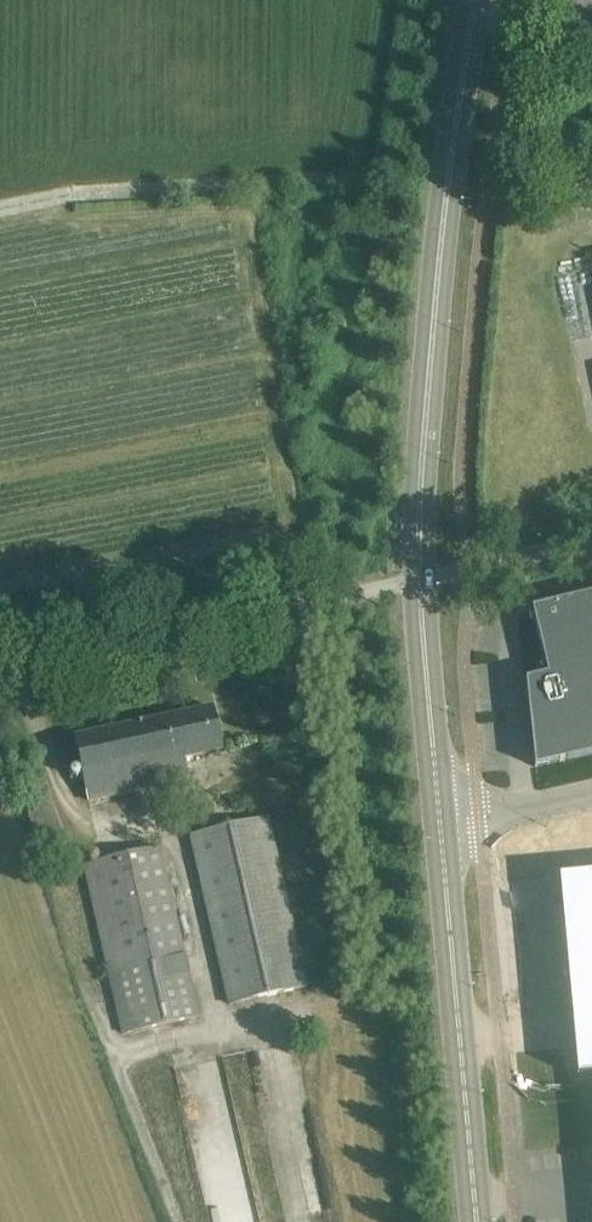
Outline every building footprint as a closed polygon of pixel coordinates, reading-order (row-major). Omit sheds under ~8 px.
[(532,608),(548,674),(526,680),(535,767),(591,754),(591,593),(532,608)] [(75,737),(89,801),(187,779),(183,758),(221,750),(212,707),(75,737)] [(306,987),(273,842),(267,818),(191,835),(197,859),(230,1004),(306,987)] [(200,1016),(165,871),(160,847),(85,865),(125,1034),(200,1016)] [(553,877),(572,1077),(591,1075),(591,873),(553,877)]
